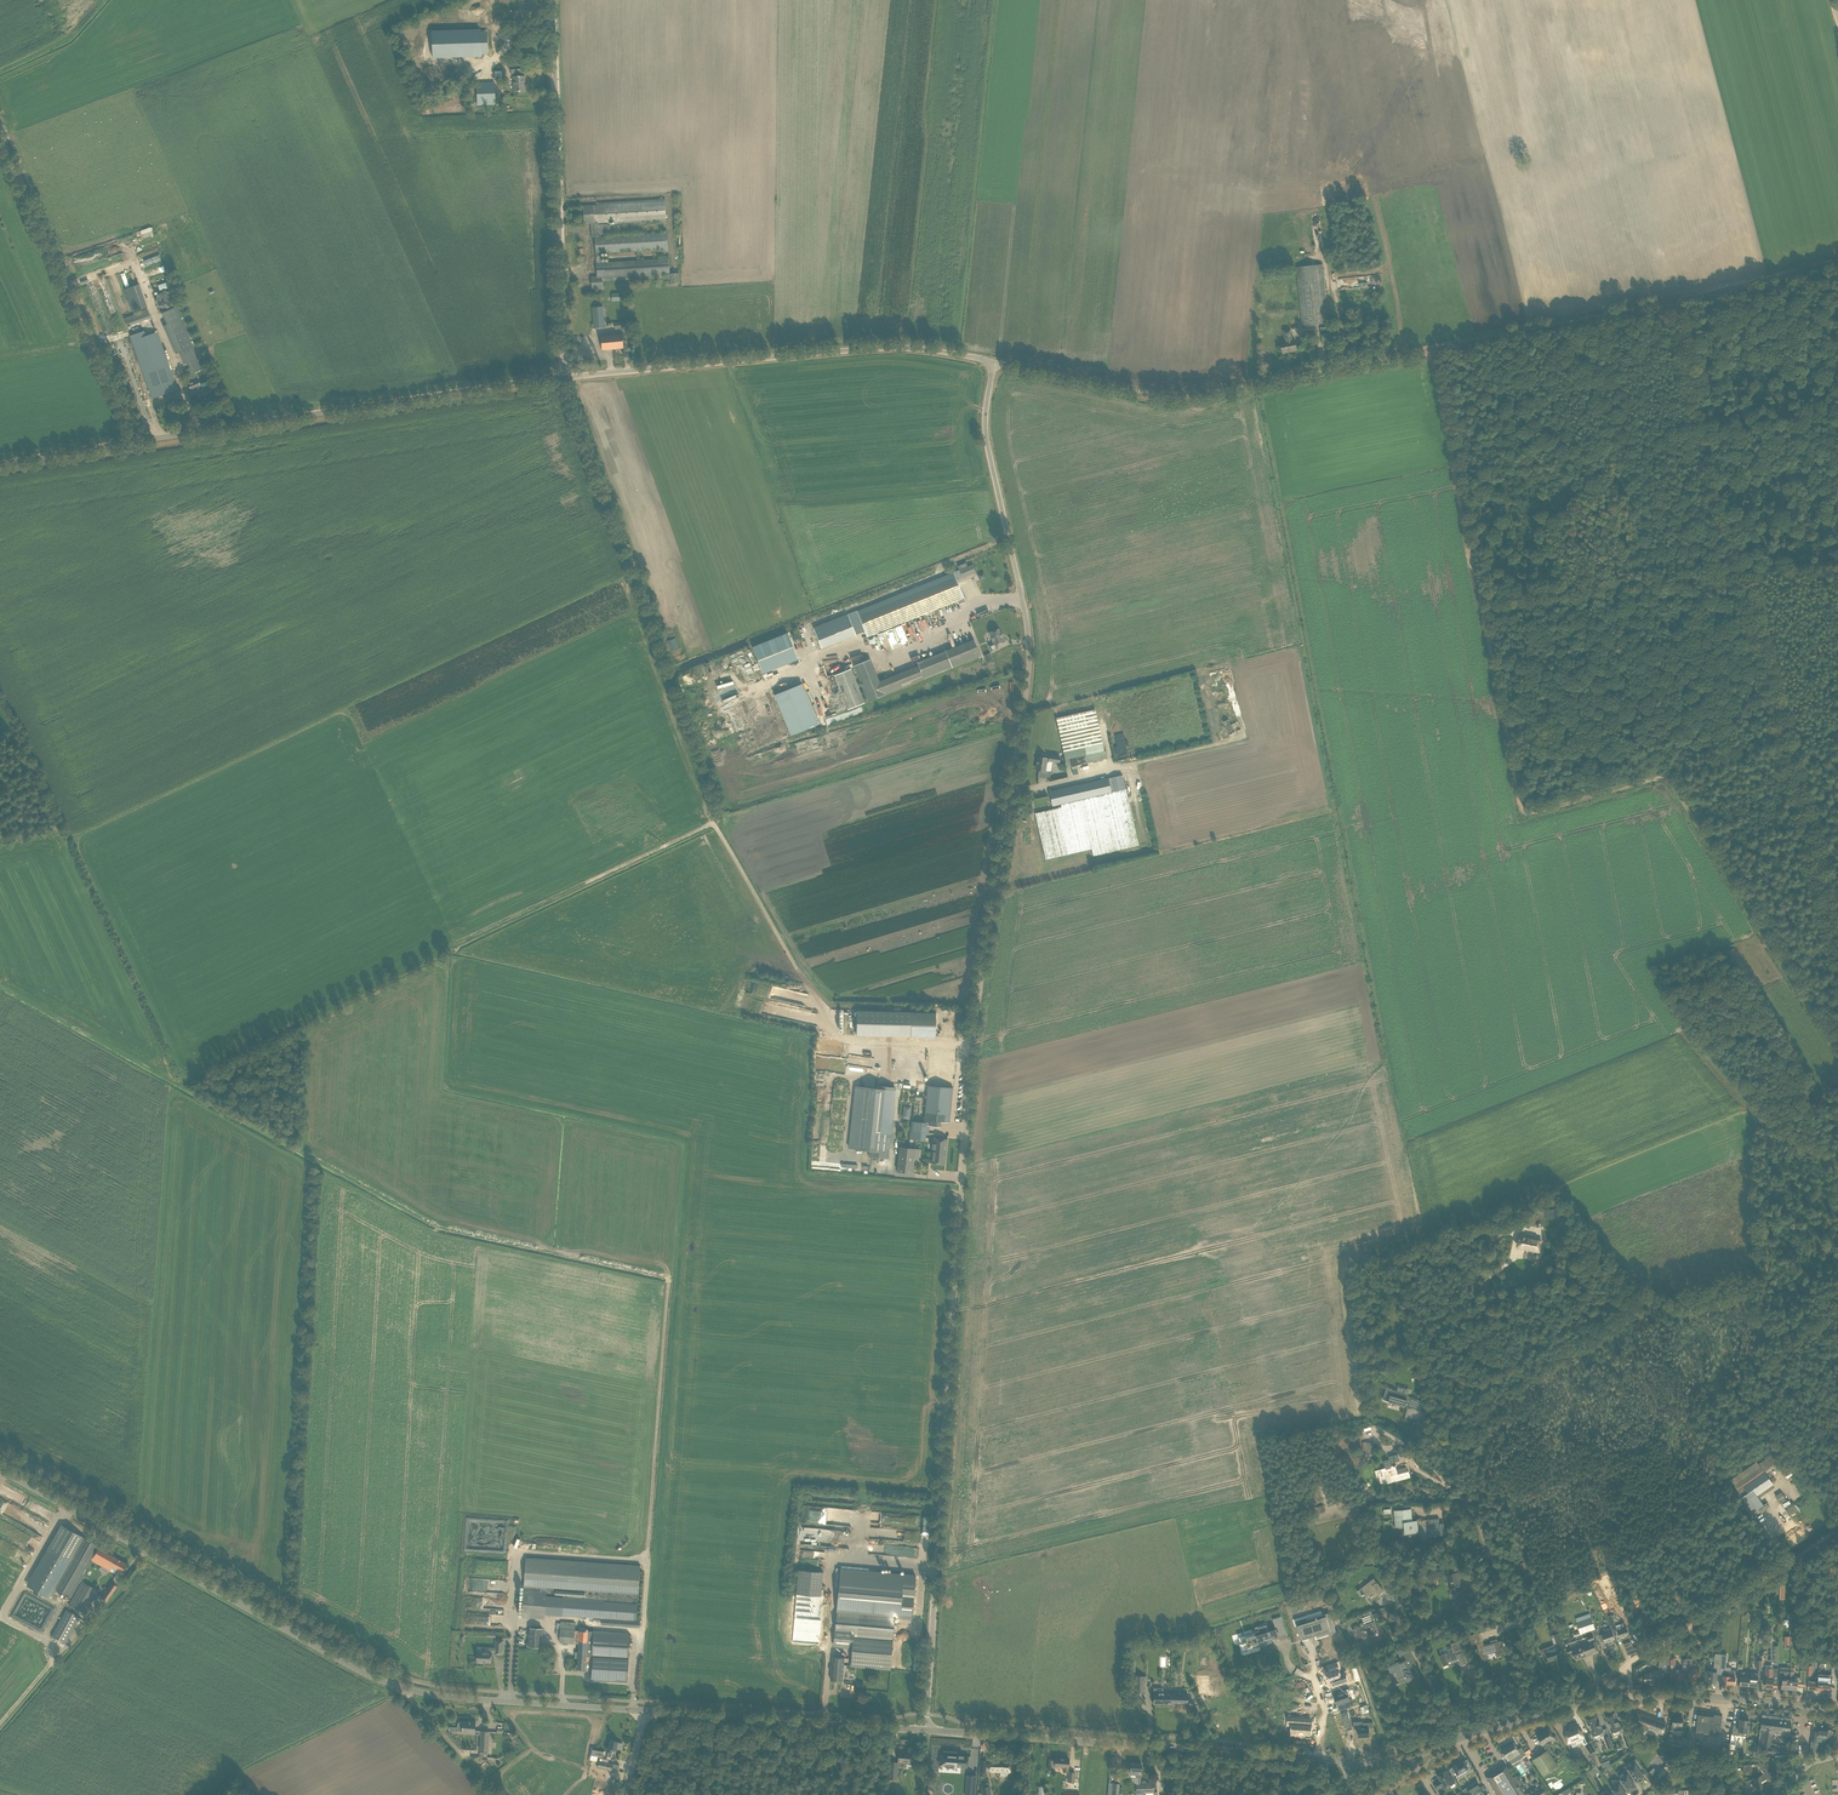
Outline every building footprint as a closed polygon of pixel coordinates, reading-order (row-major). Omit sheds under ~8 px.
[(480,30),(432,32),(433,58),(481,56),(481,49),(487,49),(487,48),(486,37),(485,37),(480,37),(480,30)] [(514,92),(525,91),(525,76),(513,76),(514,92)] [(494,83),(477,83),(477,88),(478,105),(495,105),(495,88),(494,83)] [(599,205),(583,206),(584,224),(591,223),(591,238),(595,237),(597,276),(591,276),(592,290),(603,289),(602,278),(604,278),(604,281),(664,277),(663,274),(666,274),(669,274),(668,259),(665,259),(601,263),(601,252),(665,249),(668,248),(667,233),(598,237),(598,235),(608,234),(607,224),(598,225),(598,223),(616,222),(616,224),(666,221),(665,199),(599,203),(599,205)] [(151,227),(140,229),(142,237),(152,236),(151,227)] [(1302,326),(1328,323),(1322,265),(1297,267),(1303,324),(1302,324),(1302,326)] [(163,267),(148,270),(149,276),(164,272),(163,267)] [(679,275),(670,275),(670,279),(671,284),(680,283),(679,275)] [(165,282),(157,285),(159,290),(167,287),(165,282)] [(146,307),(139,284),(124,288),(131,311),(146,307)] [(174,299),(171,293),(164,291),(157,294),(155,301),(159,307),(166,309),(172,306),(174,299)] [(169,309),(163,312),(168,323),(163,325),(170,341),(172,345),(176,354),(178,353),(184,364),(186,363),(189,368),(182,371),(184,376),(186,375),(191,373),(194,381),(193,381),(189,383),(187,384),(190,390),(195,388),(196,391),(200,401),(213,395),(211,389),(209,385),(208,385),(202,388),(200,384),(194,371),(203,368),(200,362),(194,348),(176,307),(169,309)] [(594,328),(604,327),(603,307),(592,308),(594,328)] [(126,326),(150,318),(147,309),(123,317),(126,326)] [(615,330),(626,328),(625,322),(614,323),(615,330)] [(1295,340),(1293,340),(1290,329),(1283,331),(1285,342),(1281,342),(1283,353),(1297,350),(1295,340)] [(144,331),(130,336),(146,382),(149,391),(152,398),(177,390),(157,333),(157,332),(146,336),(144,331)] [(1323,346),(1332,345),(1331,333),(1321,334),(1323,346)] [(602,350),(623,348),(622,334),(601,336),(602,350)] [(962,578),(976,572),(973,564),(959,570),(962,578)] [(963,598),(964,598),(953,572),(857,611),(867,636),(956,601),(957,602),(958,601),(959,604),(965,602),(963,598)] [(849,614),(814,626),(821,647),(856,635),(849,614)] [(1002,633),(1001,634),(998,628),(989,632),(993,643),(989,645),(991,652),(998,649),(997,645),(1005,641),(1002,633)] [(793,640),(800,638),(798,631),(791,634),(793,640)] [(951,668),(981,656),(974,639),(944,651),(951,668)] [(987,663),(993,660),(990,653),(984,655),(987,663)] [(848,710),(864,703),(851,669),(834,675),(848,710)] [(802,684),(774,695),(791,736),(818,724),(802,684)] [(1221,729),(1224,737),(1241,729),(1238,721),(1231,724),(1228,719),(1234,717),(1233,713),(1221,719),(1225,727),(1221,729)] [(1035,766),(1035,768),(1036,769),(1036,770),(1045,771),(1047,771),(1046,776),(1050,777),(1052,761),(1059,762),(1060,757),(1049,755),(1049,758),(1038,757),(1036,765),(1035,766)] [(1087,764),(1085,756),(1069,759),(1071,767),(1087,764)] [(1049,790),(1052,806),(1060,804),(1061,807),(1035,813),(1045,860),(1091,849),(1093,856),(1138,845),(1122,775),(1108,778),(1092,781),(1095,795),(1082,798),(1079,786),(1078,785),(1051,791),(1051,790),(1049,790)] [(1137,835),(1139,844),(1147,842),(1144,828),(1143,828),(1142,823),(1137,824),(1140,835),(1137,835)] [(935,1037),(936,1013),(911,1012),(911,1037),(935,1037)] [(912,1121),(910,1142),(925,1143),(926,1133),(929,1133),(929,1126),(938,1127),(938,1122),(940,1122),(940,1123),(941,1122),(949,1123),(952,1088),(953,1088),(956,1061),(937,1060),(934,1086),(927,1085),(924,1122),(912,1121)] [(869,1157),(887,1159),(895,1087),(877,1085),(876,1088),(856,1086),(849,1149),(870,1151),(869,1157)] [(933,1138),(931,1163),(945,1164),(947,1139),(933,1138)] [(899,1147),(897,1172),(913,1173),(914,1159),(918,1159),(919,1149),(899,1147)] [(868,1173),(868,1165),(845,1164),(845,1167),(865,1168),(865,1173),(868,1173)] [(1523,1248),(1539,1251),(1541,1240),(1525,1237),(1526,1235),(1519,1234),(1517,1247),(1518,1248),(1522,1249),(1523,1248)] [(1571,1254),(1568,1256),(1573,1260),(1578,1254),(1581,1249),(1577,1245),(1573,1250),(1573,1249),(1570,1253),(1571,1254)] [(1400,1405),(1401,1405),(1405,1407),(1406,1404),(1409,1405),(1412,1406),(1414,1398),(1408,1397),(1409,1394),(1386,1388),(1383,1399),(1391,1402),(1393,1403),(1393,1402),(1400,1404),(1400,1405)] [(1414,1433),(1421,1435),(1425,1424),(1418,1422),(1414,1433)] [(1362,1451),(1365,1451),(1365,1460),(1369,1460),(1370,1442),(1363,1441),(1362,1451)] [(1758,1463),(1765,1472),(1778,1464),(1776,1462),(1784,1456),(1779,1449),(1758,1463)] [(1390,1473),(1392,1481),(1410,1476),(1409,1471),(1397,1474),(1396,1471),(1397,1471),(1395,1466),(1396,1466),(1396,1465),(1395,1465),(1395,1464),(1393,1456),(1389,1457),(1391,1467),(1380,1470),(1382,1475),(1390,1473)] [(1734,1484),(1749,1508),(1753,1513),(1764,1505),(1756,1494),(1772,1483),(1760,1466),(1734,1484)] [(1796,1504),(1788,1509),(1792,1514),(1799,1510),(1796,1504)] [(1316,1507),(1318,1513),(1320,1512),(1321,1514),(1326,1512),(1323,1505),(1316,1507)] [(1396,1510),(1397,1514),(1397,1513),(1397,1517),(1397,1520),(1396,1520),(1396,1523),(1397,1523),(1397,1526),(1394,1526),(1394,1527),(1401,1527),(1401,1526),(1404,1525),(1405,1534),(1418,1532),(1417,1520),(1411,1521),(1411,1518),(1412,1518),(1411,1509),(1396,1510)] [(918,1516),(905,1515),(904,1524),(917,1525),(918,1516)] [(1431,1527),(1432,1535),(1432,1536),(1440,1535),(1439,1527),(1440,1527),(1440,1524),(1431,1525),(1431,1527)] [(126,1564),(98,1548),(99,1546),(82,1537),(62,1525),(27,1586),(47,1598),(53,1588),(71,1597),(82,1577),(87,1567),(92,1560),(110,1571),(112,1568),(116,1570),(116,1569),(121,1572),(126,1564)] [(601,1626),(640,1628),(641,1620),(636,1620),(637,1604),(640,1565),(526,1557),(522,1613),(529,1613),(529,1618),(544,1619),(544,1614),(602,1618),(601,1626)] [(100,1575),(87,1567),(82,1577),(95,1584),(100,1575)] [(1450,1589),(1450,1591),(1451,1591),(1451,1594),(1457,1592),(1459,1599),(1458,1600),(1462,1607),(1469,1603),(1465,1596),(1464,1596),(1463,1590),(1464,1590),(1462,1584),(1461,1584),(1460,1582),(1458,1572),(1457,1573),(1455,1567),(1451,1568),(1453,1574),(1450,1575),(1447,1575),(1450,1586),(1449,1586),(1450,1589)] [(912,1618),(915,1576),(840,1569),(835,1629),(834,1639),(834,1640),(834,1641),(835,1642),(835,1643),(836,1644),(837,1645),(837,1646),(838,1646),(839,1647),(852,1648),(851,1666),(890,1669),(895,1616),(912,1618)] [(821,1596),(823,1572),(799,1570),(796,1594),(821,1596)] [(1356,1592),(1360,1596),(1362,1594),(1363,1595),(1364,1594),(1366,1596),(1375,1589),(1379,1594),(1383,1591),(1377,1583),(1377,1582),(1377,1581),(1376,1582),(1374,1579),(1369,1582),(1356,1592)] [(68,1605),(85,1614),(98,1590),(81,1581),(68,1605)] [(101,1598),(106,1601),(117,1586),(112,1583),(101,1598)] [(1612,1591),(1606,1594),(1612,1605),(1618,1602),(1612,1591)] [(828,1637),(832,1600),(815,1598),(811,1635),(828,1637)] [(51,1636),(65,1643),(79,1617),(65,1610),(51,1636)] [(1370,1611),(1358,1615),(1359,1619),(1362,1618),(1365,1625),(1352,1629),(1356,1639),(1363,1636),(1364,1637),(1378,1632),(1370,1611)] [(1575,1618),(1581,1634),(1595,1629),(1589,1613),(1575,1618)] [(20,1615),(17,1620),(41,1631),(45,1625),(40,1622),(39,1624),(20,1615)] [(1306,1617),(1294,1620),(1298,1633),(1307,1630),(1309,1636),(1312,1635),(1312,1633),(1315,1632),(1326,1629),(1328,1634),(1336,1632),(1334,1627),(1333,1627),(1331,1621),(1329,1615),(1323,1617),(1321,1618),(1322,1620),(1318,1621),(1308,1624),(1307,1621),(1308,1621),(1307,1619),(1306,1617)] [(1281,1616),(1272,1619),(1275,1629),(1277,1634),(1278,1634),(1278,1635),(1285,1633),(1285,1634),(1286,1634),(1281,1616)] [(559,1641),(573,1643),(575,1621),(560,1620),(559,1641)] [(1554,1635),(1557,1643),(1558,1644),(1562,1642),(1558,1633),(1553,1622),(1550,1624),(1556,1634),(1554,1635)] [(1629,1634),(1627,1628),(1627,1627),(1626,1627),(1624,1622),(1620,1624),(1622,1629),(1617,1630),(1619,1637),(1629,1634)] [(1243,1641),(1242,1642),(1242,1643),(1244,1643),(1246,1649),(1255,1646),(1259,1645),(1259,1646),(1264,1644),(1263,1641),(1266,1640),(1270,1639),(1278,1636),(1277,1634),(1275,1629),(1268,1631),(1266,1625),(1261,1626),(1258,1627),(1259,1630),(1242,1635),(1244,1641),(1243,1641)] [(1605,1632),(1599,1635),(1600,1640),(1604,1639),(1605,1642),(1615,1639),(1611,1627),(1604,1629),(1605,1632)] [(528,1647),(541,1648),(542,1628),(529,1628),(528,1647)] [(1477,1644),(1481,1661),(1487,1659),(1485,1652),(1495,1649),(1496,1656),(1505,1654),(1506,1654),(1502,1640),(1498,1642),(1497,1639),(1490,1641),(1491,1643),(1484,1645),(1481,1632),(1468,1636),(1471,1645),(1477,1644)] [(1593,1641),(1582,1645),(1586,1655),(1589,1654),(1589,1653),(1596,1650),(1594,1645),(1593,1641)] [(1466,1663),(1463,1652),(1462,1653),(1461,1649),(1459,1642),(1452,1645),(1454,1649),(1449,1651),(1450,1654),(1440,1657),(1443,1665),(1449,1664),(1448,1662),(1459,1658),(1461,1665),(1466,1663)] [(1560,1651),(1559,1648),(1558,1644),(1557,1643),(1554,1645),(1540,1649),(1543,1660),(1548,1658),(1549,1661),(1562,1657),(1560,1651)] [(491,1662),(492,1653),(495,1654),(503,1654),(503,1645),(495,1644),(495,1649),(489,1649),(488,1652),(477,1652),(476,1663),(483,1663),(483,1662),(491,1662)] [(1586,1655),(1582,1645),(1571,1649),(1570,1646),(1566,1648),(1569,1654),(1573,1653),(1575,1659),(1582,1656),(1582,1657),(1586,1655)] [(831,1680),(842,1681),(844,1658),(833,1657),(831,1680)] [(1668,1671),(1668,1657),(1659,1657),(1659,1665),(1660,1665),(1660,1670),(1650,1670),(1650,1674),(1644,1674),(1645,1682),(1655,1681),(1655,1677),(1662,1677),(1662,1672),(1668,1672),(1668,1671)] [(1675,1657),(1668,1657),(1668,1671),(1669,1671),(1670,1671),(1670,1676),(1671,1676),(1671,1675),(1675,1675),(1675,1681),(1682,1681),(1683,1672),(1686,1672),(1686,1667),(1682,1667),(1682,1669),(1675,1669),(1675,1657)] [(1418,1674),(1410,1658),(1400,1662),(1399,1661),(1387,1667),(1390,1673),(1396,1671),(1399,1679),(1405,1676),(1406,1677),(1408,1681),(1414,1678),(1413,1677),(1418,1674)] [(1686,1658),(1686,1667),(1686,1672),(1689,1672),(1689,1681),(1696,1681),(1696,1674),(1699,1674),(1699,1672),(1700,1672),(1700,1671),(1699,1671),(1699,1669),(1689,1668),(1689,1665),(1692,1666),(1692,1658),(1686,1658)] [(1192,1660),(1190,1661),(1209,1695),(1222,1688),(1206,1660),(1192,1660)] [(577,1669),(585,1669),(586,1661),(577,1661),(577,1669)] [(1709,1682),(1716,1683),(1717,1674),(1720,1674),(1721,1661),(1715,1661),(1714,1671),(1706,1671),(1705,1681),(1709,1681),(1709,1682)] [(1721,1661),(1720,1674),(1723,1674),(1722,1683),(1734,1684),(1735,1675),(1730,1674),(1730,1676),(1726,1676),(1727,1672),(1727,1671),(1724,1670),(1724,1669),(1726,1669),(1726,1662),(1721,1661)] [(1330,1671),(1326,1672),(1329,1682),(1331,1682),(1333,1686),(1348,1681),(1346,1676),(1340,1678),(1337,1669),(1339,1669),(1338,1664),(1329,1667),(1330,1671)] [(1780,1667),(1779,1679),(1782,1679),(1782,1682),(1781,1688),(1789,1689),(1791,1672),(1791,1670),(1791,1668),(1780,1667)] [(1777,1677),(1777,1668),(1772,1668),(1765,1668),(1765,1677),(1766,1677),(1765,1679),(1764,1687),(1777,1688),(1777,1677)] [(1791,1672),(1789,1689),(1797,1689),(1798,1685),(1804,1686),(1805,1675),(1806,1671),(1801,1670),(1800,1678),(1799,1678),(1794,1675),(1794,1671),(1791,1670),(1791,1672)] [(1740,1685),(1749,1685),(1749,1677),(1745,1677),(1745,1672),(1741,1672),(1741,1677),(1740,1677),(1740,1685)] [(1749,1677),(1749,1685),(1758,1686),(1759,1678),(1758,1678),(1759,1673),(1750,1673),(1749,1677)] [(1808,1681),(1808,1689),(1817,1690),(1817,1691),(1829,1692),(1831,1675),(1818,1674),(1818,1677),(1815,1677),(1815,1681),(1808,1681)] [(1135,1692),(1144,1692),(1144,1676),(1135,1676),(1135,1692)] [(1339,1694),(1333,1696),(1337,1705),(1338,1704),(1338,1706),(1340,1710),(1350,1707),(1350,1706),(1354,1705),(1352,1699),(1350,1699),(1347,1691),(1349,1691),(1348,1688),(1338,1692),(1339,1693),(1339,1694)] [(1177,1693),(1177,1692),(1163,1691),(1163,1693),(1153,1692),(1153,1703),(1187,1704),(1188,1693),(1177,1693)] [(1633,1723),(1645,1728),(1651,1730),(1663,1735),(1666,1722),(1637,1712),(1633,1723)] [(1619,1733),(1623,1732),(1619,1723),(1619,1724),(1618,1721),(1617,1721),(1614,1713),(1605,1716),(1607,1721),(1606,1722),(1609,1728),(1610,1728),(1612,1732),(1618,1730),(1619,1733)] [(1695,1733),(1720,1736),(1722,1715),(1698,1713),(1695,1733)] [(1600,1735),(1603,1734),(1602,1731),(1603,1731),(1601,1726),(1601,1724),(1600,1725),(1599,1723),(1600,1722),(1599,1721),(1596,1715),(1594,1716),(1593,1715),(1588,1717),(1589,1718),(1587,1719),(1589,1725),(1588,1725),(1590,1730),(1591,1730),(1593,1735),(1599,1732),(1600,1735)] [(1758,1748),(1757,1752),(1761,1753),(1775,1755),(1777,1744),(1771,1743),(1773,1732),(1777,1733),(1777,1735),(1781,1735),(1782,1734),(1789,1735),(1791,1725),(1792,1719),(1781,1717),(1766,1715),(1762,1715),(1758,1748)] [(1288,1716),(1288,1724),(1293,1724),(1292,1733),(1299,1733),(1299,1734),(1303,1735),(1303,1734),(1310,1734),(1311,1724),(1310,1724),(1310,1718),(1288,1716)] [(1671,1731),(1682,1731),(1683,1717),(1673,1717),(1673,1725),(1671,1725),(1671,1731)] [(1732,1735),(1742,1736),(1743,1732),(1748,1732),(1749,1720),(1740,1719),(1739,1727),(1733,1726),(1732,1735)] [(475,1732),(476,1721),(470,1721),(470,1722),(463,1721),(462,1722),(460,1722),(457,1724),(456,1731),(457,1731),(475,1732)] [(1362,1721),(1353,1722),(1353,1729),(1356,1728),(1358,1728),(1359,1737),(1369,1736),(1369,1728),(1370,1728),(1373,1727),(1373,1722),(1362,1723),(1362,1721)] [(1810,1755),(1814,1754),(1814,1753),(1816,1752),(1817,1741),(1820,1741),(1821,1734),(1827,1735),(1830,1737),(1833,1732),(1830,1729),(1829,1730),(1828,1730),(1828,1725),(1819,1724),(1818,1736),(1816,1736),(1817,1731),(1812,1731),(1811,1741),(1810,1755)] [(1565,1731),(1567,1736),(1565,1737),(1568,1743),(1584,1737),(1581,1730),(1580,1731),(1577,1725),(1570,1728),(1570,1729),(1565,1731)] [(1346,1747),(1346,1733),(1342,1733),(1343,1727),(1334,1726),(1333,1747),(1346,1747)] [(1536,1736),(1542,1745),(1554,1737),(1549,1729),(1536,1736)] [(480,1750),(488,1751),(490,1731),(481,1731),(480,1750)] [(1623,1735),(1627,1746),(1633,1744),(1628,1733),(1623,1735)] [(1604,1737),(1608,1749),(1614,1746),(1609,1735),(1604,1737)] [(607,1756),(610,1757),(612,1748),(616,1749),(616,1748),(621,1749),(622,1743),(618,1742),(618,1741),(610,1740),(609,1747),(607,1747),(606,1751),(608,1751),(607,1756)] [(1588,1750),(1591,1754),(1596,1751),(1591,1740),(1584,1745),(1588,1750)] [(1502,1751),(1500,1753),(1502,1756),(1504,1755),(1508,1761),(1520,1753),(1514,1742),(1501,1750),(1502,1751)] [(594,1749),(593,1755),(597,1756),(604,1758),(605,1752),(598,1750),(594,1749)] [(900,1767),(905,1767),(906,1762),(912,1763),(913,1752),(898,1751),(897,1765),(900,1766),(900,1767)] [(1552,1760),(1546,1751),(1538,1755),(1545,1765),(1552,1760)] [(1673,1759),(1662,1751),(1657,1755),(1667,1764),(1673,1759)] [(954,1766),(967,1767),(968,1757),(970,1757),(970,1756),(963,1756),(963,1755),(963,1756),(959,1755),(959,1756),(941,1754),(940,1761),(937,1761),(946,1762),(945,1767),(954,1767),(954,1766)] [(1527,1754),(1522,1757),(1527,1767),(1532,1765),(1527,1754)] [(1048,1771),(1055,1771),(1055,1766),(1063,1766),(1062,1772),(1068,1772),(1069,1759),(1055,1758),(1049,1758),(1048,1771)] [(1565,1758),(1557,1763),(1561,1769),(1562,1769),(1564,1773),(1572,1767),(1565,1758)] [(991,1760),(990,1772),(1010,1773),(1011,1761),(991,1760)] [(1472,1770),(1470,1766),(1468,1767),(1464,1760),(1459,1763),(1459,1762),(1452,1766),(1457,1775),(1466,1770),(1468,1773),(1472,1770)] [(1642,1768),(1637,1760),(1632,1763),(1633,1765),(1628,1768),(1629,1770),(1634,1778),(1637,1781),(1638,1781),(1638,1782),(1639,1782),(1639,1781),(1641,1780),(1642,1780),(1641,1779),(1644,1777),(1639,1770),(1642,1768)] [(597,1768),(618,1772),(619,1765),(613,1763),(599,1761),(597,1768)] [(1124,1764),(1124,1776),(1130,1777),(1131,1777),(1131,1775),(1136,1775),(1136,1777),(1137,1777),(1141,1777),(1141,1771),(1142,1764),(1130,1763),(1130,1765),(1124,1764)] [(1757,1777),(1745,1781),(1749,1793),(1761,1789),(1759,1783),(1772,1776),(1764,1763),(1759,1766),(1764,1774),(1757,1777)] [(1520,1786),(1524,1783),(1519,1776),(1515,1778),(1512,1772),(1507,1764),(1496,1770),(1486,1776),(1491,1785),(1497,1794),(1526,1794),(1520,1786)] [(889,1766),(888,1779),(897,1780),(898,1767),(889,1766)] [(1437,1775),(1439,1779),(1433,1783),(1437,1790),(1442,1787),(1444,1789),(1455,1782),(1451,1777),(1450,1777),(1446,1770),(1437,1775)] [(1629,1770),(1624,1773),(1625,1775),(1620,1778),(1621,1780),(1627,1788),(1626,1788),(1629,1791),(1630,1791),(1630,1792),(1631,1792),(1631,1791),(1633,1790),(1634,1790),(1633,1789),(1636,1787),(1631,1780),(1634,1778),(1629,1770)] [(965,1794),(975,1794),(976,1775),(967,1774),(965,1794)] [(1559,1777),(1552,1781),(1558,1789),(1567,1783),(1562,1775),(1559,1777)] [(1626,1788),(1627,1788),(1621,1780),(1616,1784),(1617,1785),(1612,1788),(1616,1794),(1627,1794),(1623,1790),(1626,1788)] [(1146,1792),(1154,1792),(1153,1782),(1140,1783),(1136,1783),(1136,1793),(1146,1793),(1146,1792)] [(1469,1793),(1480,1787),(1477,1782),(1466,1788),(1469,1793)] [(1119,1784),(1112,1783),(1111,1794),(1119,1794),(1119,1784)] [(982,1794),(985,1794),(990,1793),(989,1786),(981,1787),(982,1794)]
